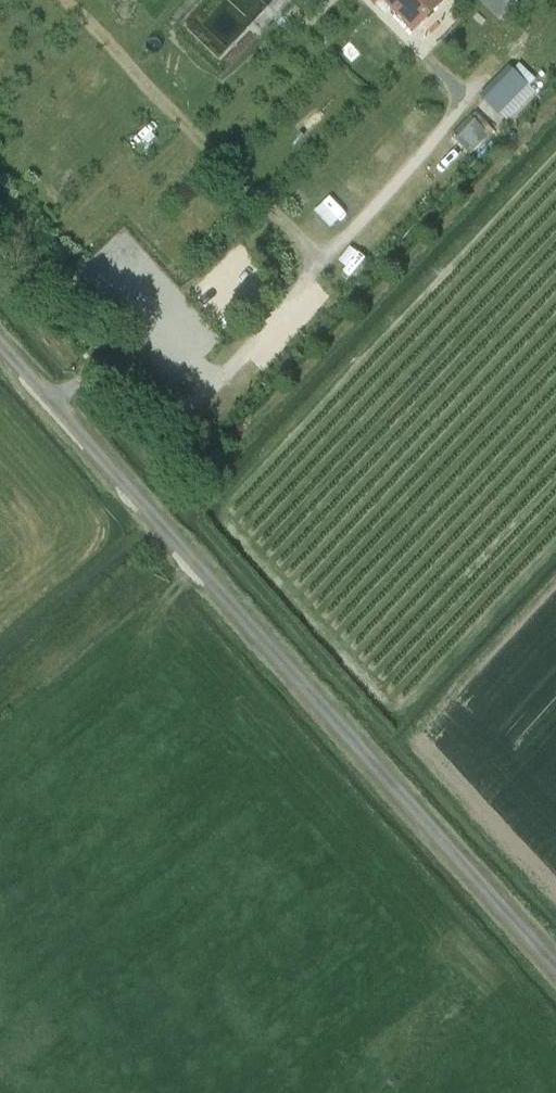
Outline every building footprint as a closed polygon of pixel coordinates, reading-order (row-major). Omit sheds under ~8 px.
[(421,18),(436,0),(399,0),(421,18)] [(499,13),(515,0),(489,0),(499,13)] [(498,117),(528,87),(509,67),(479,97),(498,117)] [(60,131),(72,121),(62,109),(50,118),(60,131)] [(486,133),(490,129),(476,114),(452,138),(470,156),(489,137),(486,133)]
